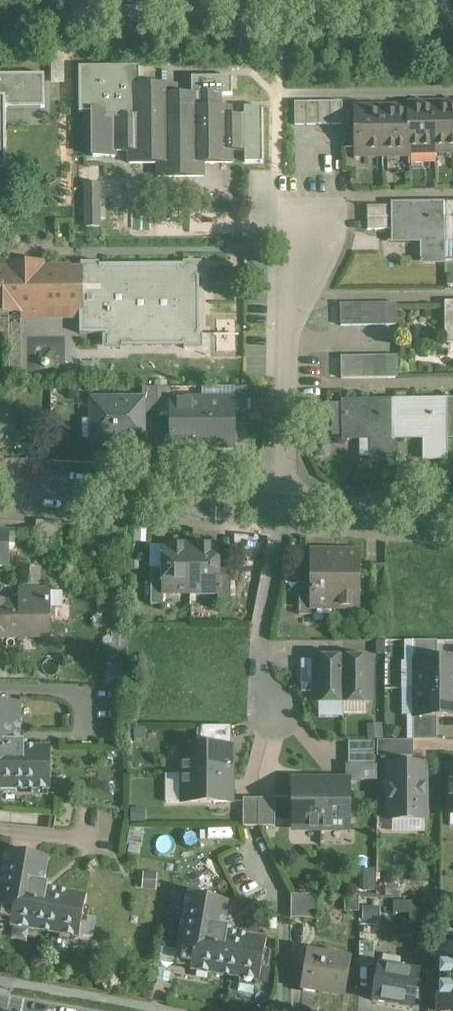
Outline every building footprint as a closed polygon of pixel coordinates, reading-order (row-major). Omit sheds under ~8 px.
[(44,75),(0,75),(0,99),(5,99),(5,108),(44,108),(44,75)] [(128,86),(128,99),(128,100),(128,117),(117,117),(116,109),(90,109),(91,158),(116,158),(116,152),(128,152),(129,164),(157,164),(157,178),(203,177),(203,164),(232,163),(232,151),(247,151),(246,117),(231,117),(231,108),(220,108),(220,93),(195,93),(195,95),(177,95),(177,99),(168,99),(168,85),(150,85),(128,86)] [(295,124),(346,124),(345,100),(294,100),(295,124)] [(434,104),(408,105),(408,108),(408,152),(435,152),(434,104)] [(435,152),(452,151),(452,104),(434,104),(435,152)] [(354,108),(354,155),(382,155),(382,108),(354,108)] [(408,108),(382,108),(382,155),(408,155),(408,152),(408,108)] [(438,155),(438,164),(452,163),(452,154),(438,155)] [(99,228),(99,222),(99,221),(99,185),(86,185),(86,228),(99,228)] [(452,238),(452,205),(443,206),(444,238),(452,238)] [(368,207),(368,230),(392,229),(392,206),(368,207)] [(392,239),(425,239),(425,260),(444,260),(444,238),(443,206),(392,206),(392,229),(392,239)] [(46,262),(7,263),(7,266),(0,266),(0,312),(20,312),(21,321),(79,320),(79,335),(102,335),(102,351),(122,351),(121,347),(183,347),(183,349),(203,349),(203,335),(200,335),(199,277),(201,277),(201,262),(183,262),(183,264),(99,265),(99,262),(81,263),(81,267),(71,267),(71,265),(46,265),(46,262)] [(342,326),(396,325),(396,303),(341,304),(342,326)] [(444,304),(445,338),(452,338),(452,304),(444,304)] [(343,379),(398,378),(397,356),(343,357),(343,379)] [(142,388),(142,397),(143,413),(158,413),(158,388),(142,388)] [(158,413),(170,413),(170,400),(170,388),(158,388),(158,413)] [(247,414),(247,388),(234,388),(234,400),(234,414),(247,414)] [(143,413),(142,397),(92,398),(92,440),(143,440),(143,413)] [(170,448),(202,448),(202,400),(170,400),(170,413),(170,448)] [(202,448),(234,448),(234,414),(234,400),(202,400),(202,448)] [(446,401),(394,402),(394,435),(427,435),(427,457),(447,456),(446,435),(446,401)] [(376,457),(395,457),(394,402),(343,402),(343,436),(375,435),(376,457)] [(14,448),(14,413),(0,413),(0,448),(14,448)] [(37,523),(36,537),(59,538),(60,524),(37,523)] [(9,567),(9,547),(14,547),(14,534),(0,533),(0,567),(9,567)] [(191,546),(163,546),(163,570),(163,594),(191,594),(191,546)] [(218,546),(191,546),(191,594),(218,594),(218,570),(218,546)] [(335,608),(335,553),(311,553),(311,584),(311,608),(335,608)] [(335,608),(359,608),(359,553),(335,553),(335,608)] [(67,576),(65,576),(40,575),(39,575),(40,569),(21,568),(20,585),(67,587),(67,576)] [(151,606),(163,606),(163,594),(163,570),(151,570),(151,606)] [(218,606),(230,606),(231,570),(218,570),(218,594),(218,606)] [(311,584),(299,584),(299,615),(311,615),(311,608),(311,584)] [(3,604),(4,637),(50,636),(49,590),(20,590),(20,604),(3,604)] [(413,662),(414,662),(437,662),(437,641),(412,642),(413,662)] [(317,703),(343,703),(343,659),(317,659),(317,703)] [(369,703),(369,659),(343,659),(343,703),(369,703)] [(414,689),(452,689),(452,661),(437,662),(414,662),(414,689)] [(414,717),(452,717),(452,689),(414,689),(414,717)] [(23,791),(24,791),(51,790),(51,748),(26,747),(26,745),(23,743),(22,742),(20,741),(20,704),(0,704),(0,791),(23,791)] [(436,717),(421,717),(414,717),(413,717),(413,741),(433,741),(437,741),(436,717)] [(377,766),(377,743),(377,742),(376,742),(350,742),(348,741),(348,765),(349,766),(377,766)] [(413,741),(393,741),(377,741),(377,757),(413,757),(413,741)] [(231,775),(231,755),(231,747),(183,747),(183,770),(183,775),(231,775)] [(389,821),(406,821),(425,821),(425,765),(393,765),(389,765),(389,821)] [(231,803),(231,797),(231,796),(231,775),(183,775),(183,795),(183,803),(231,803)] [(293,829),(317,829),(321,829),(321,828),(321,782),(295,781),(293,781),(293,782),(293,829)] [(349,781),(336,781),(335,781),(321,782),(321,829),(348,829),(349,829),(349,781)] [(259,799),(258,799),(257,799),(243,799),(243,827),(253,827),(259,827),(258,827),(258,823),(258,802),(259,799)] [(259,800),(258,802),(258,827),(259,827),(275,827),(275,804),(275,800),(274,799),(259,799),(259,800)] [(78,938),(79,938),(83,917),(86,896),(49,889),(50,887),(47,883),(44,882),(48,858),(6,851),(0,886),(0,921),(10,923),(10,926),(78,938)] [(225,926),(228,907),(229,902),(228,902),(186,894),(176,950),(179,951),(177,965),(190,967),(191,968),(190,970),(259,982),(266,940),(230,933),(230,930),(227,927),(225,926)] [(318,895),(305,895),(291,895),(291,919),(315,919),(318,919),(318,895)] [(360,943),(360,957),(360,967),(374,968),(374,944),(360,943)] [(440,1002),(440,1010),(452,1010),(452,950),(441,950),(440,997),(440,1002)] [(350,960),(316,955),(316,954),(308,953),(302,990),(344,997),(344,996),(350,960)] [(373,1001),(397,1006),(398,1006),(413,1008),(419,974),(399,970),(401,959),(383,956),(383,957),(381,967),(378,967),(373,1001)]
